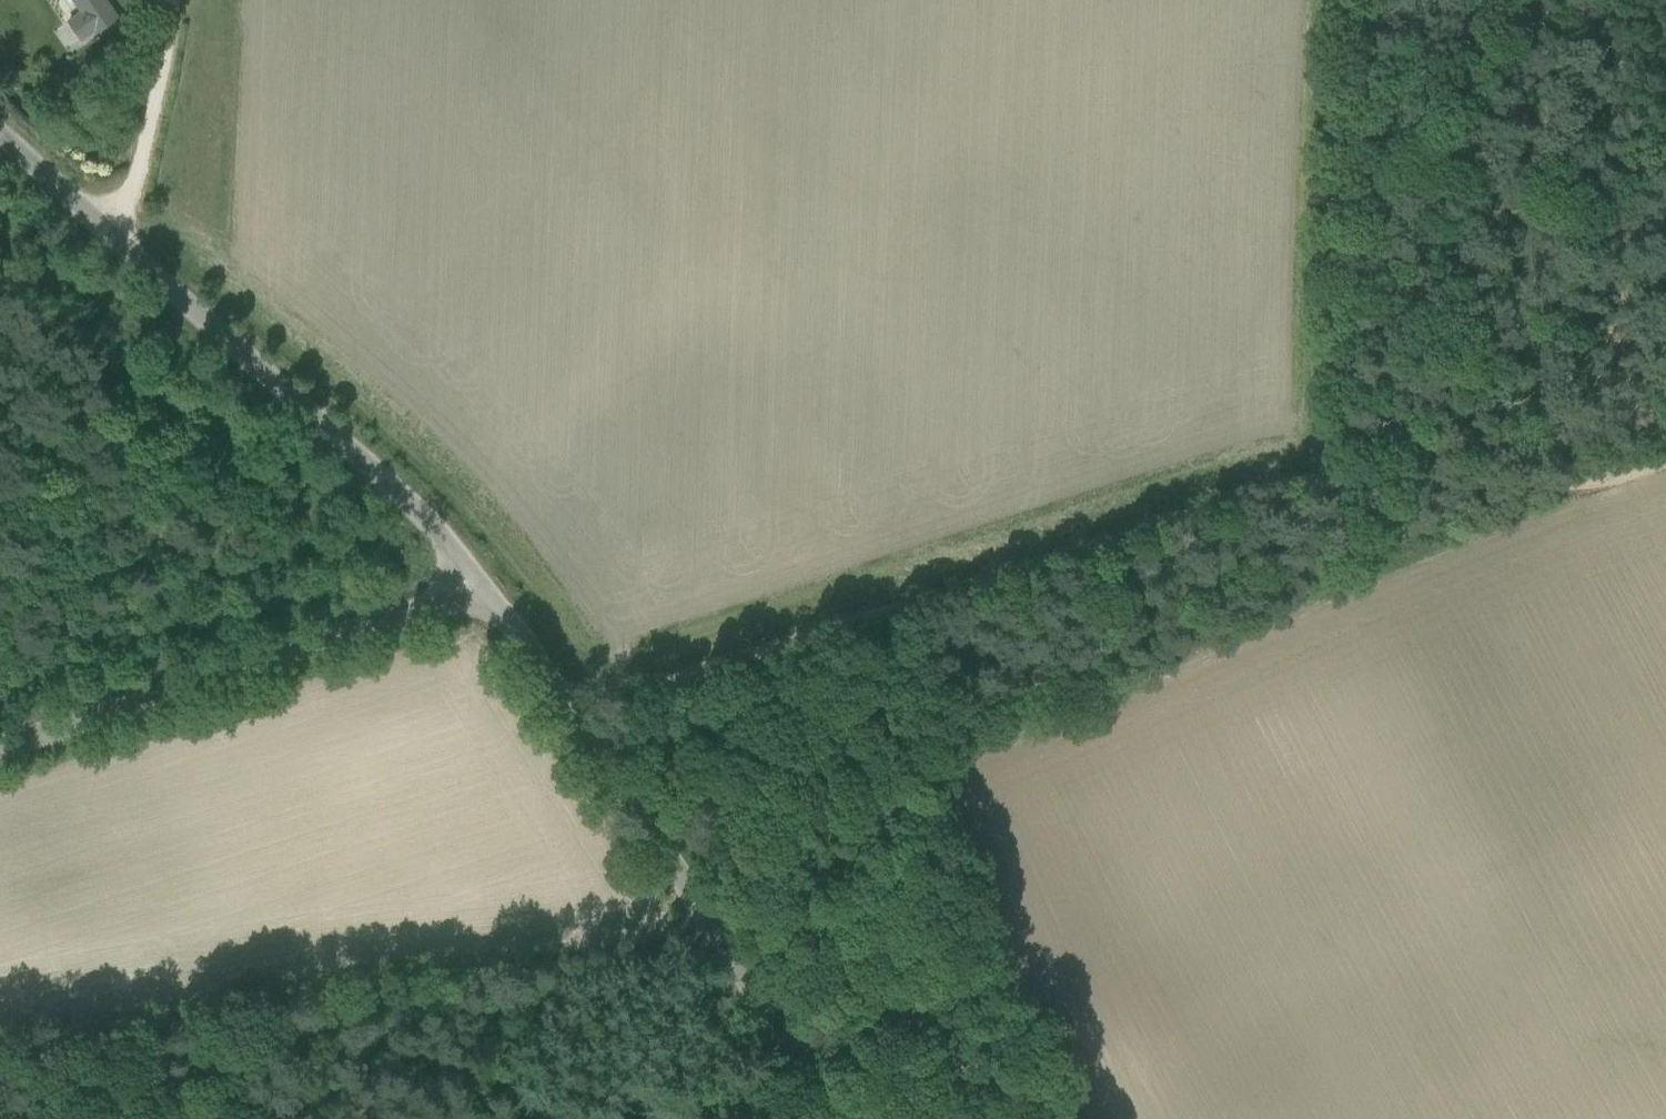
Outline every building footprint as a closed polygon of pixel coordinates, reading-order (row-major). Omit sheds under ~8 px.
[(81,12),(69,20),(80,37),(93,29),(95,32),(117,16),(106,0),(73,0),(81,12)]
